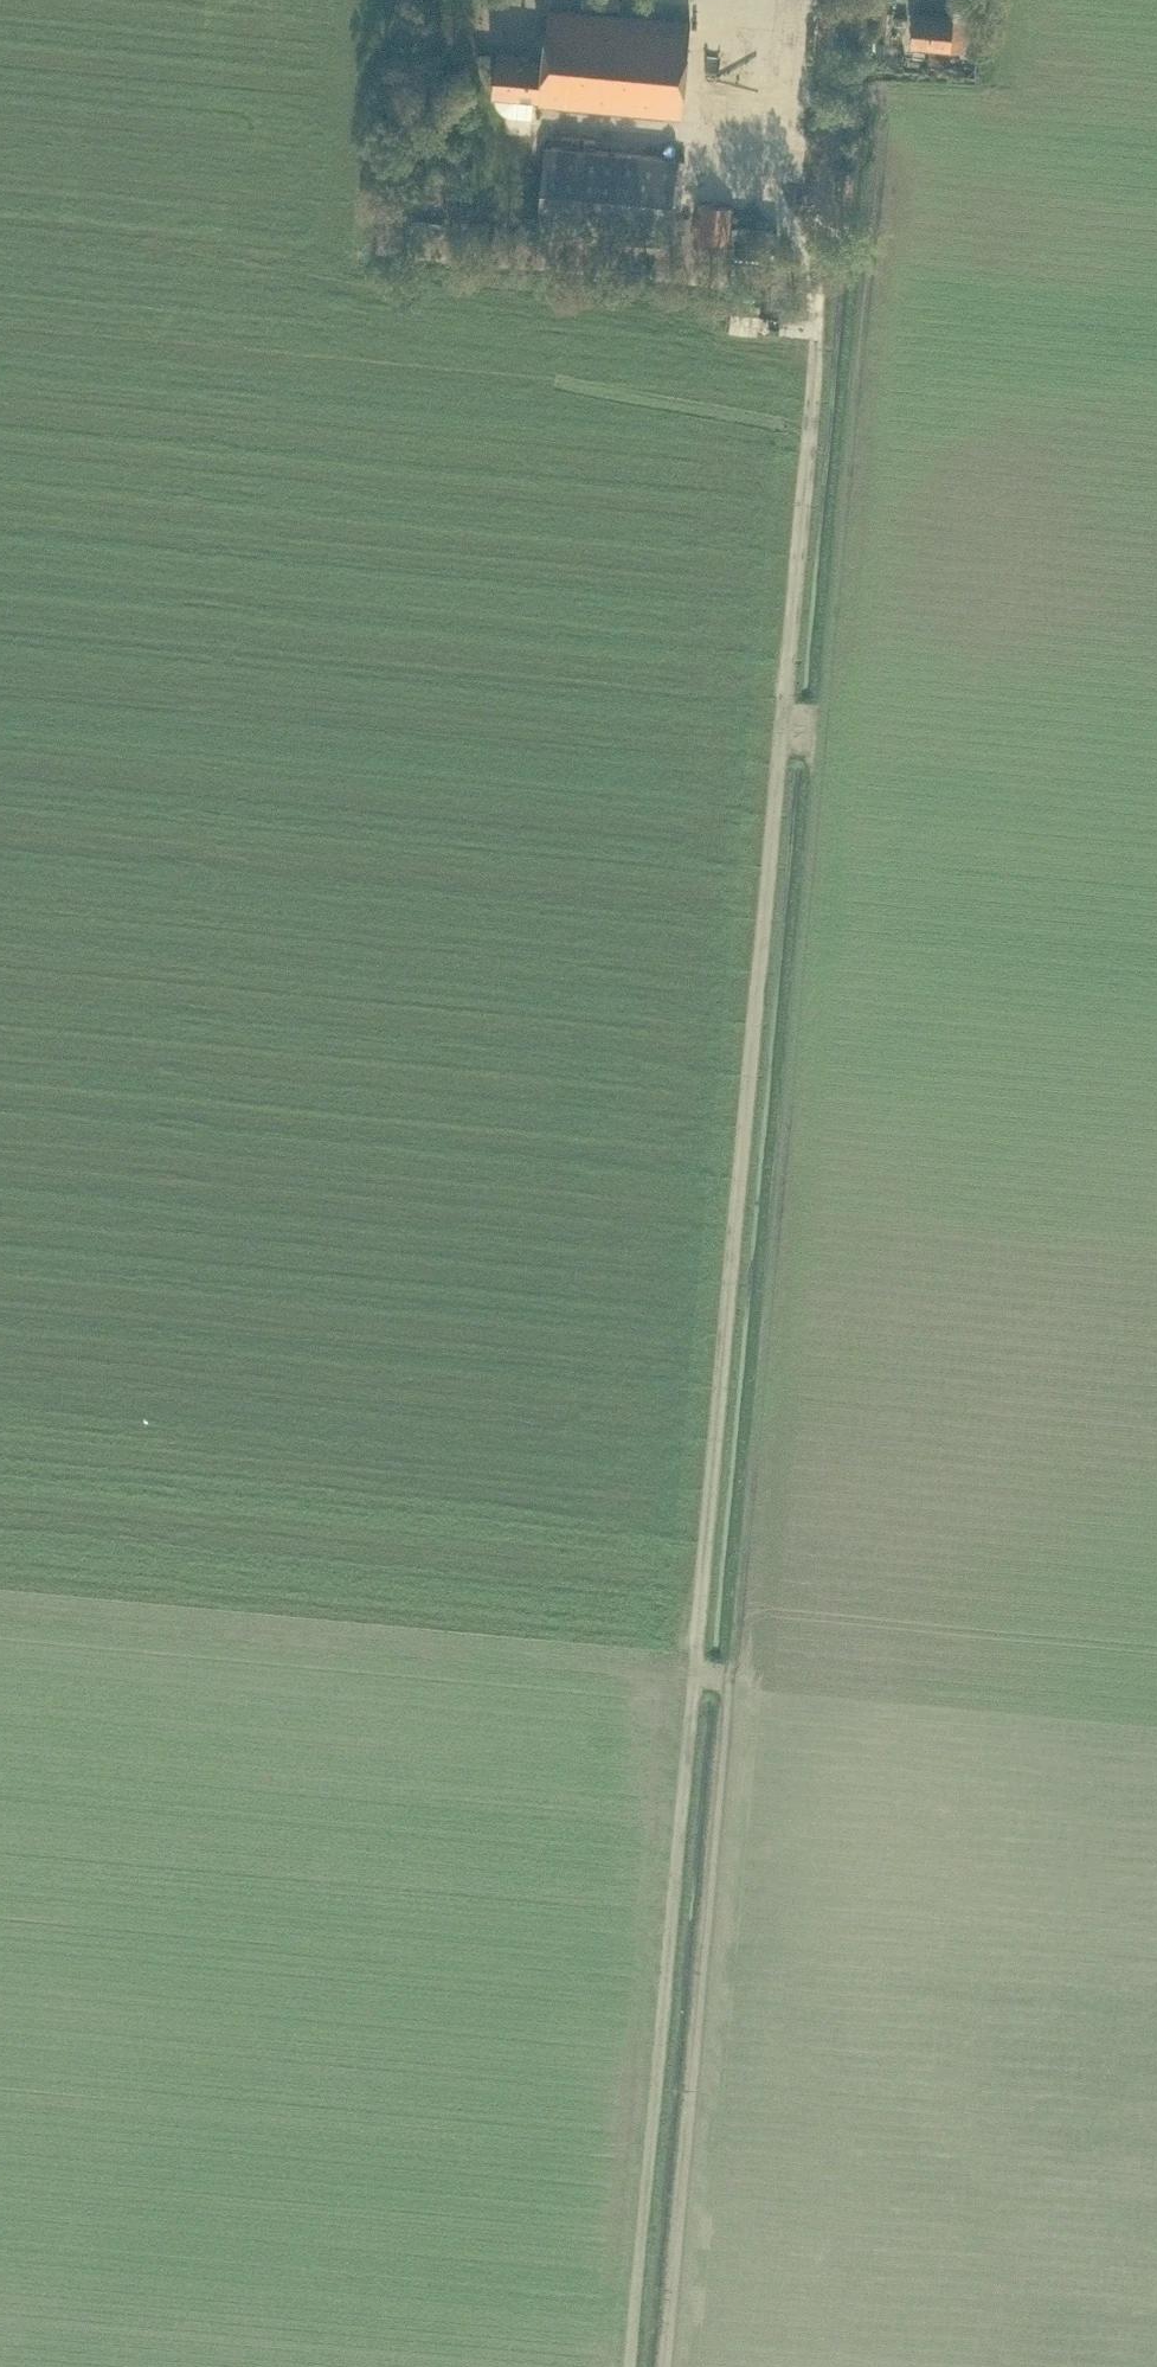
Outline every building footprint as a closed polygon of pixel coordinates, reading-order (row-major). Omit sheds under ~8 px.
[(496,56),(493,97),(494,97),(494,99),(495,100),(495,102),(495,103),(496,105),(496,106),(497,107),(498,109),(499,110),(500,111),(501,112),(502,113),(504,114),(505,115),(507,115),(508,116),(530,118),(532,101),(540,101),(539,105),(680,118),(689,24),(550,11),(542,60),(496,56)] [(974,52),(976,23),(953,21),(953,19),(915,15),(912,45),(951,49),(951,50),(974,52)] [(536,234),(669,247),(677,157),(546,146),(536,234)] [(694,241),(728,243),(732,207),(697,203),(694,241)] [(406,222),(405,233),(433,236),(434,225),(406,222)]
